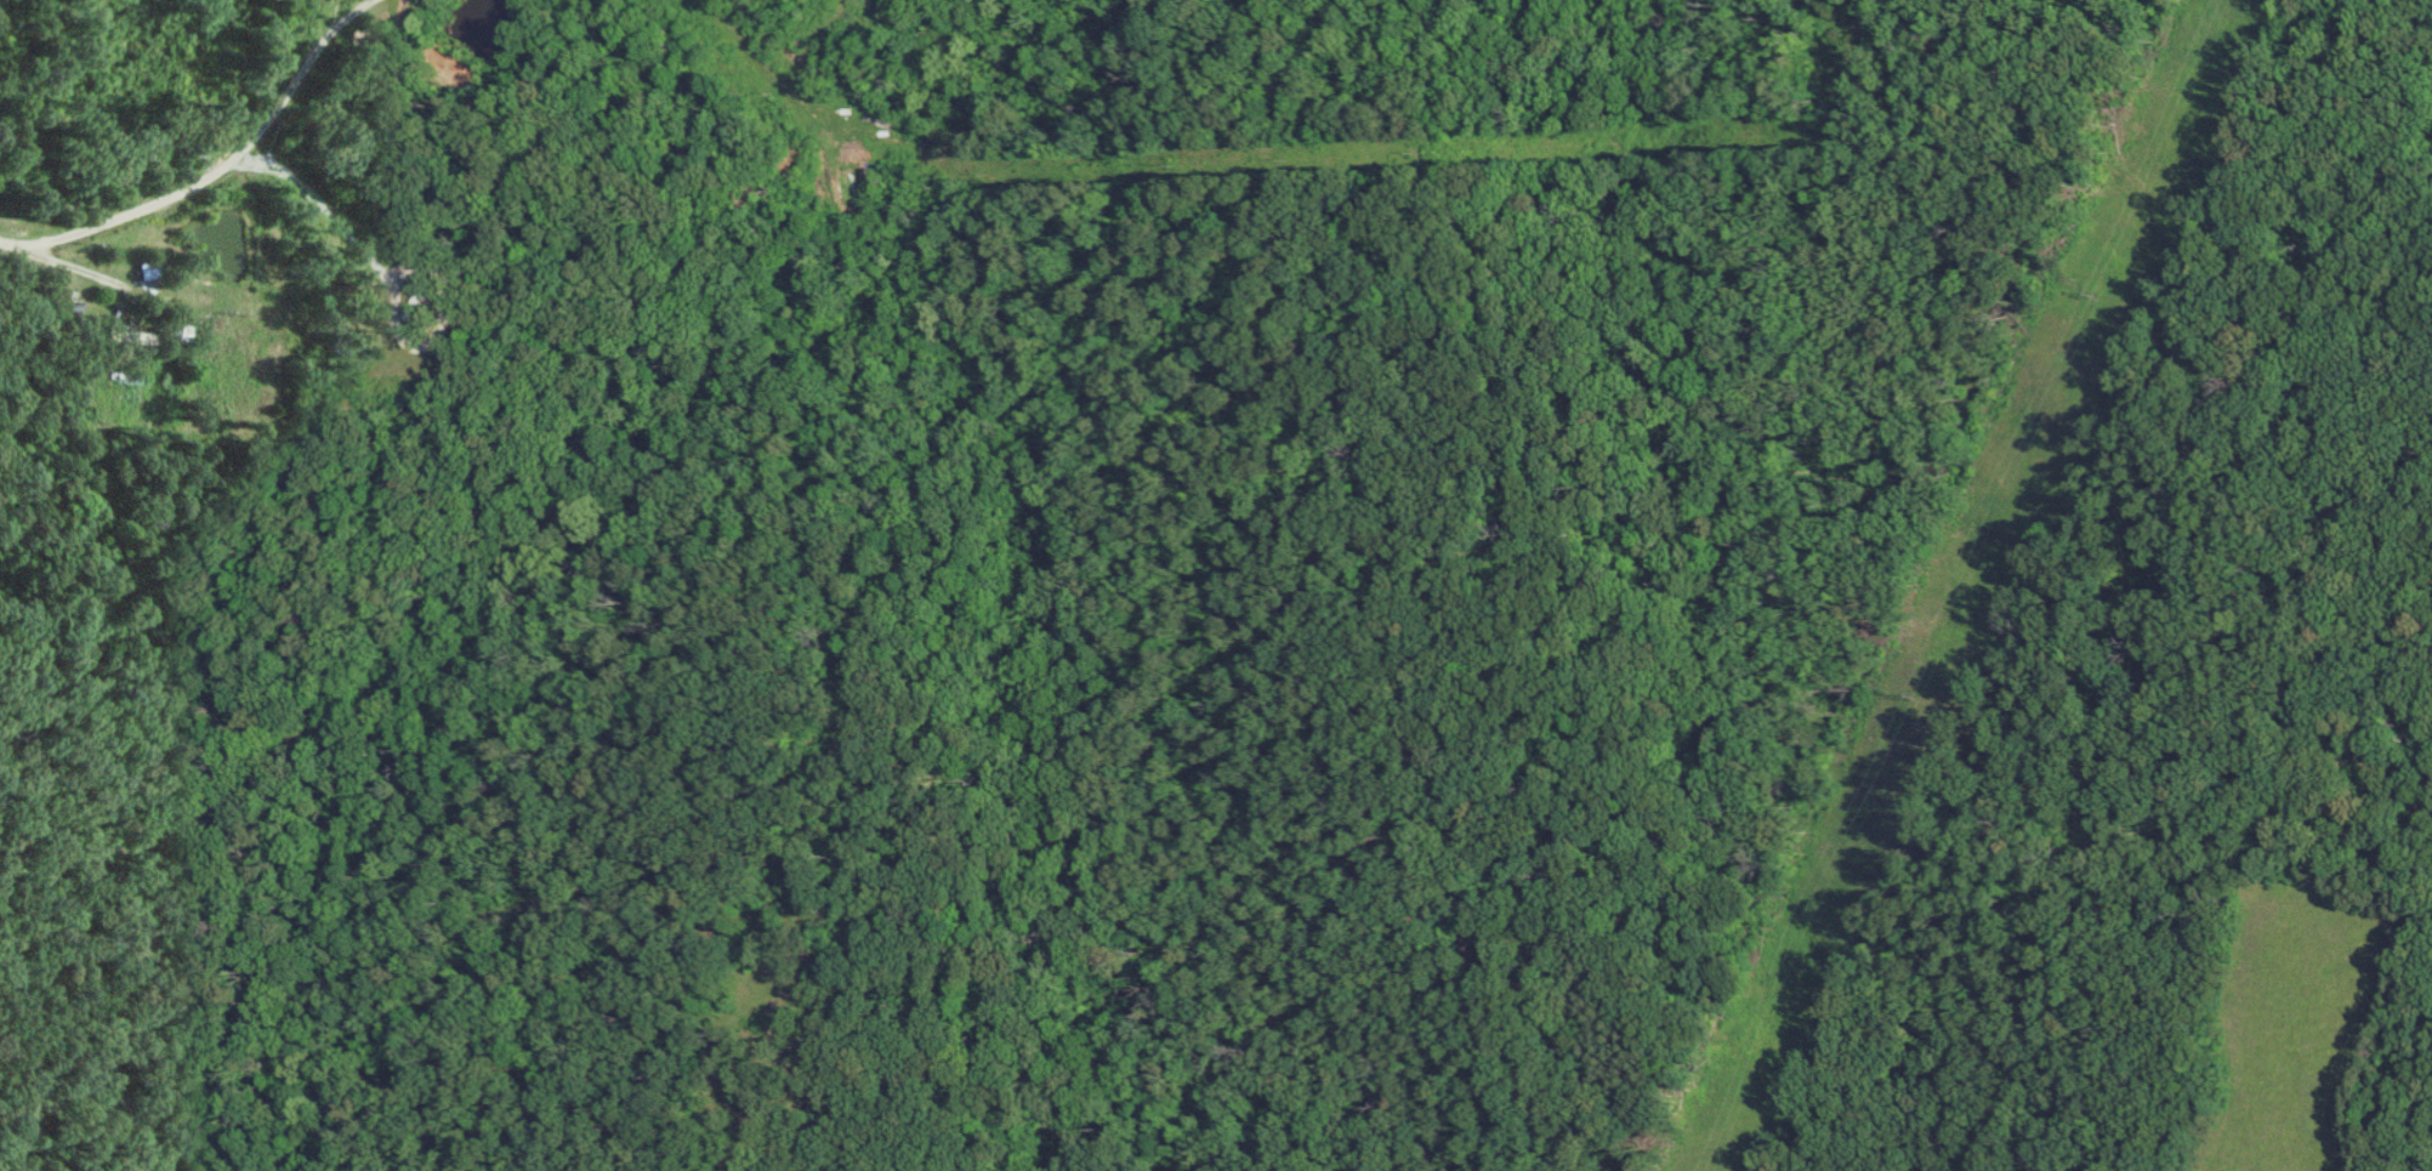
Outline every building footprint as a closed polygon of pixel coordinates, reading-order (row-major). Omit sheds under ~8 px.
[(158,262),(142,261),(141,277),(157,277),(158,262)] [(150,330),(125,331),(124,321),(108,322),(109,342),(151,341),(150,330)]
